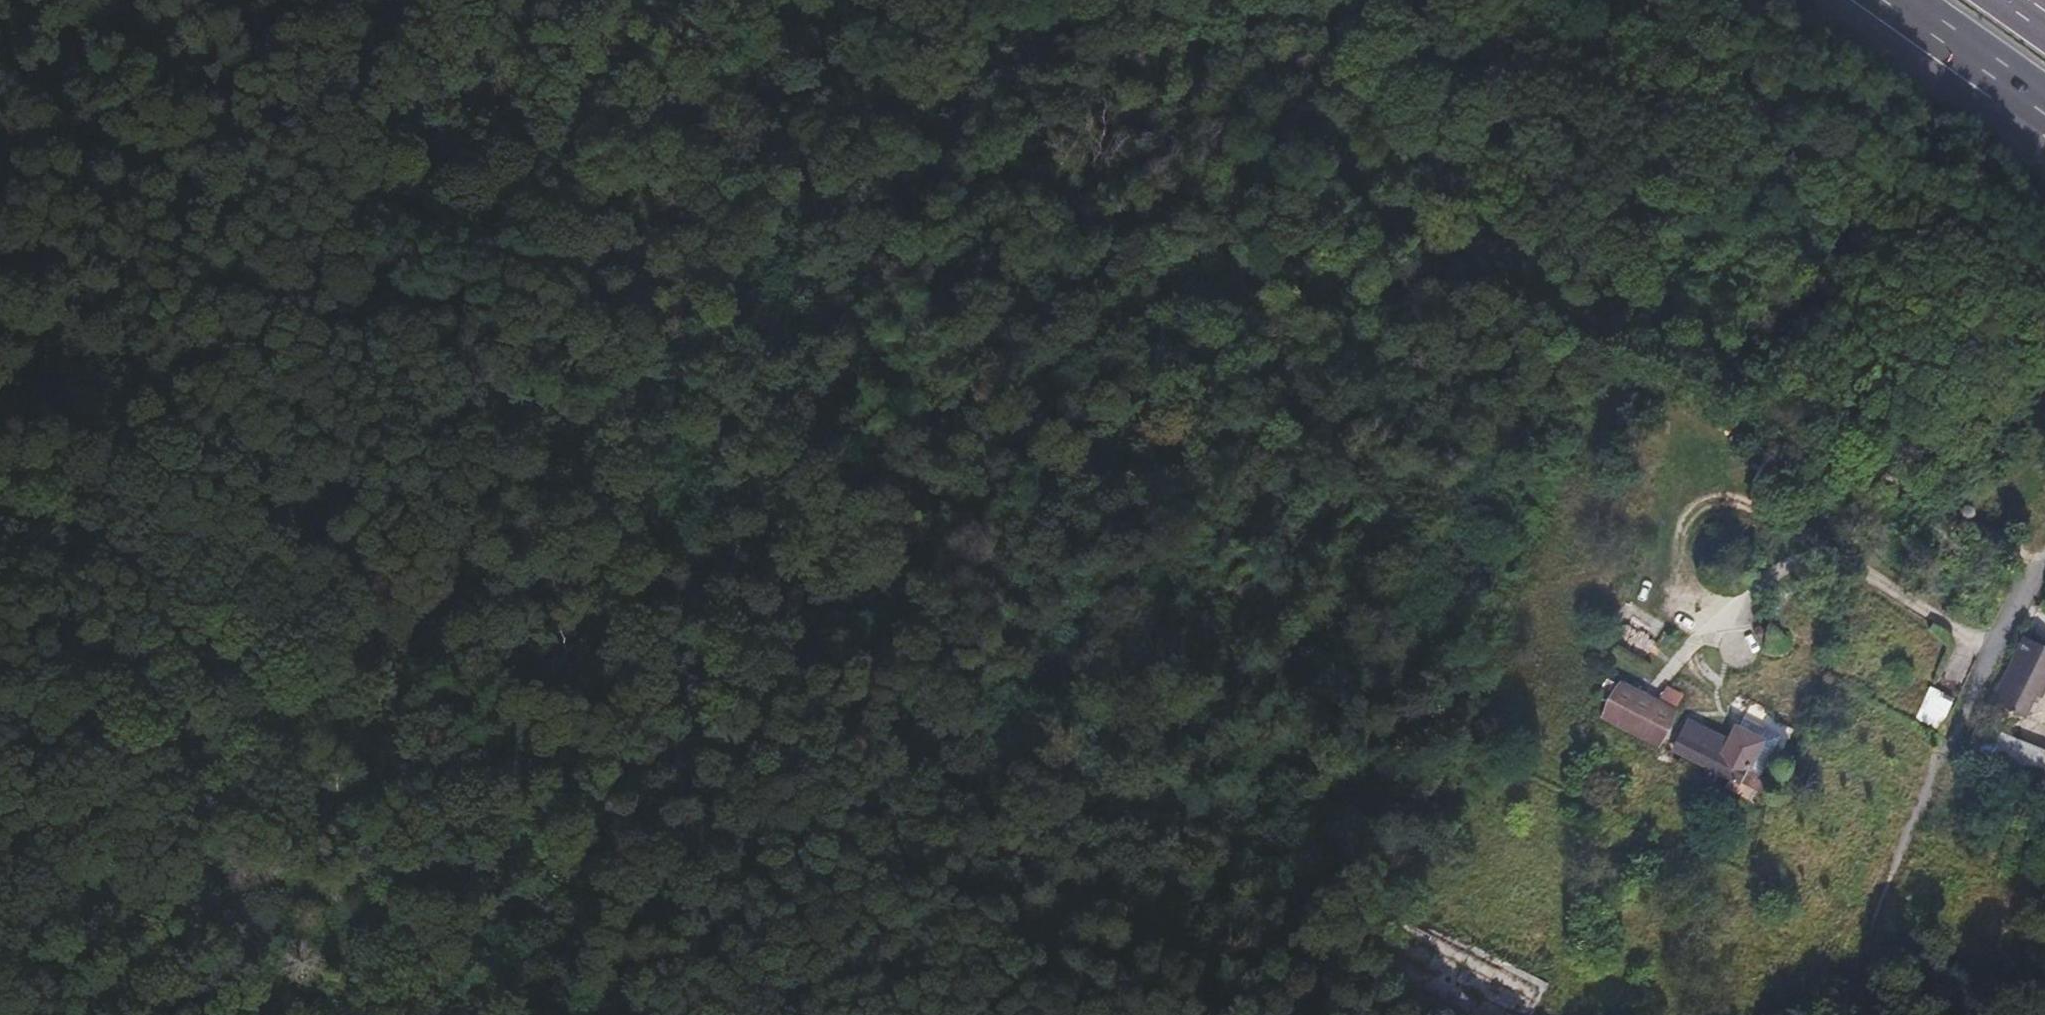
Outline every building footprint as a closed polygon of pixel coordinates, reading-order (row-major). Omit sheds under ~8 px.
[(2020,653),(1990,715),(2021,729),(2044,679),(2044,665),(2020,653)] [(1678,711),(1684,696),(1665,689),(1659,703),(1678,711)] [(1671,721),(1618,694),(1602,726),(1655,753),(1671,721)] [(1952,708),(1930,697),(1915,728),(1937,738),(1952,708)] [(1717,745),(1710,758),(1760,784),(1779,745),(1742,726),(1729,751),(1717,745)] [(1709,741),(1685,729),(1679,743),(1702,755),(1709,741)] [(1964,758),(2044,783),(2044,751),(1973,729),(1964,758)] [(1714,788),(1719,777),(1733,784),(1726,798),(1747,809),(1760,784),(1710,758),(1702,755),(1679,743),(1671,758),(1705,775),(1702,782),(1714,788)]
